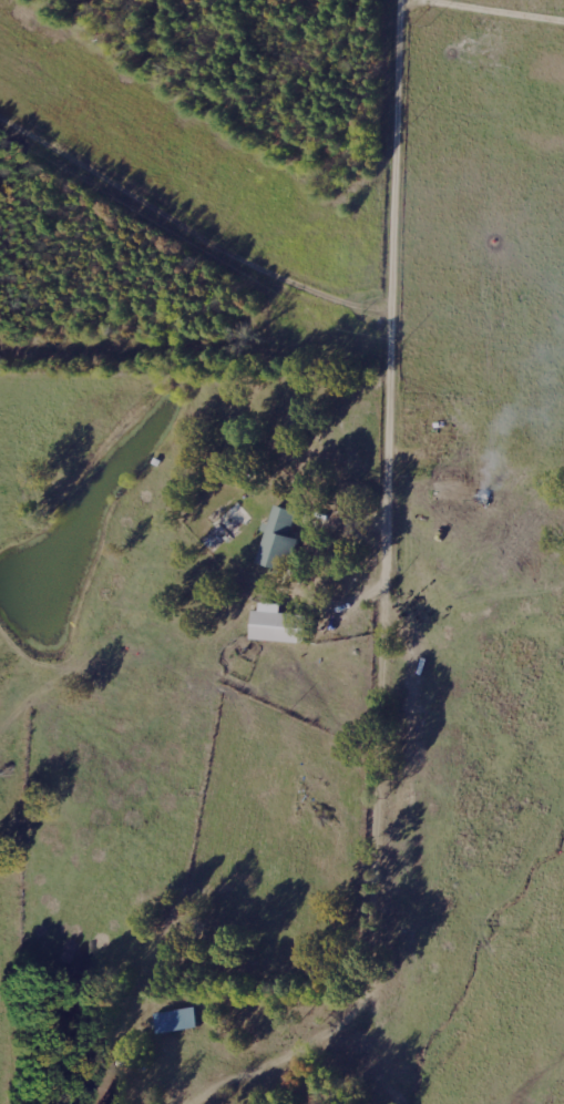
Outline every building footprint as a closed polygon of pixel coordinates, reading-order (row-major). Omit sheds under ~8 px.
[(297,538),(290,537),(296,511),(272,505),(265,531),(257,563),(289,570),(297,538)] [(250,639),(306,643),(308,616),(280,614),(281,604),(259,602),(259,611),(252,610),(250,639)] [(200,1027),(196,1007),(154,1014),(158,1035),(200,1027)]
